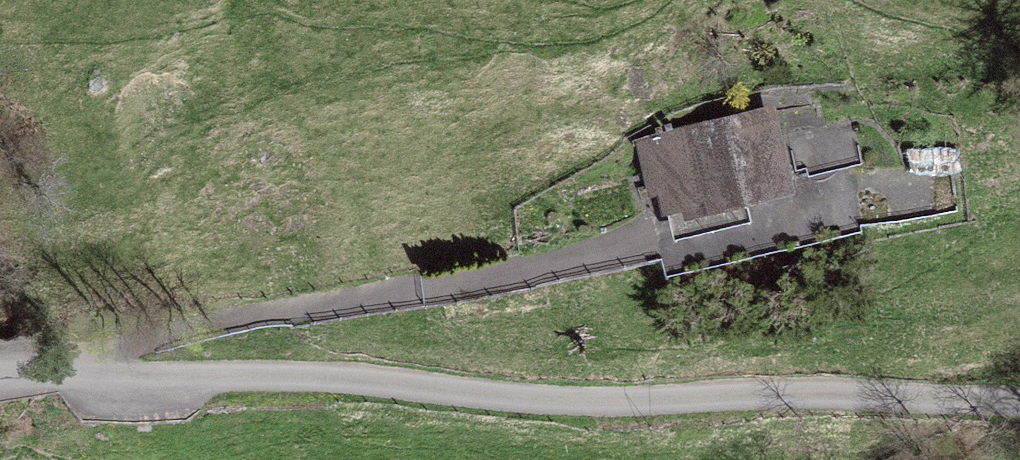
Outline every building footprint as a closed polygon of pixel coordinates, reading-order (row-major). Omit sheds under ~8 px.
[(782,182),(766,115),(642,144),(650,180),(682,172),(689,203),(782,182)]
